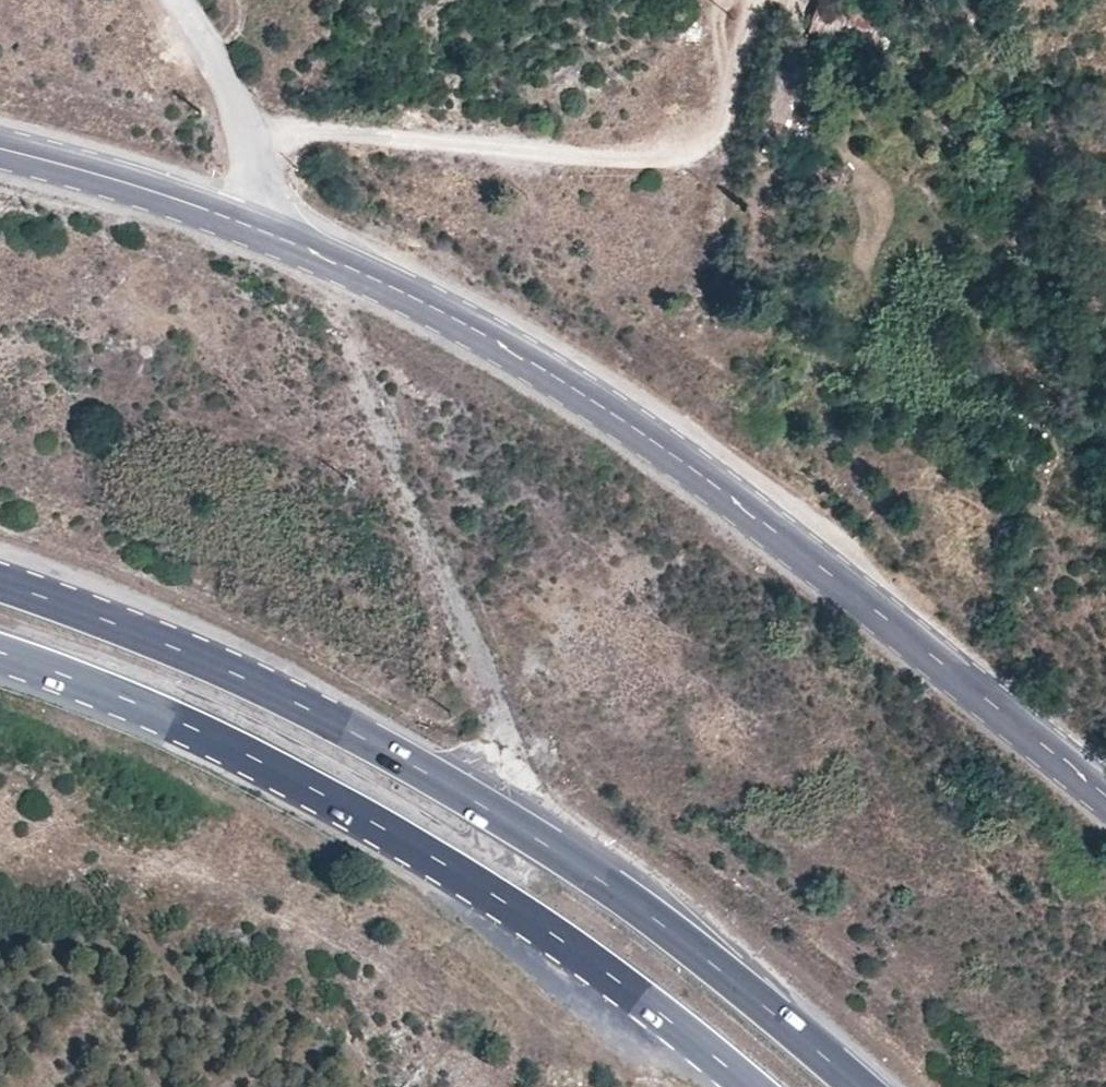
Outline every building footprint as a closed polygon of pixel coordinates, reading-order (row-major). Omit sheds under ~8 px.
[(840,26),(837,3),(811,7),(814,29),(840,26)] [(776,69),(773,84),(788,87),(791,72),(776,69)]
